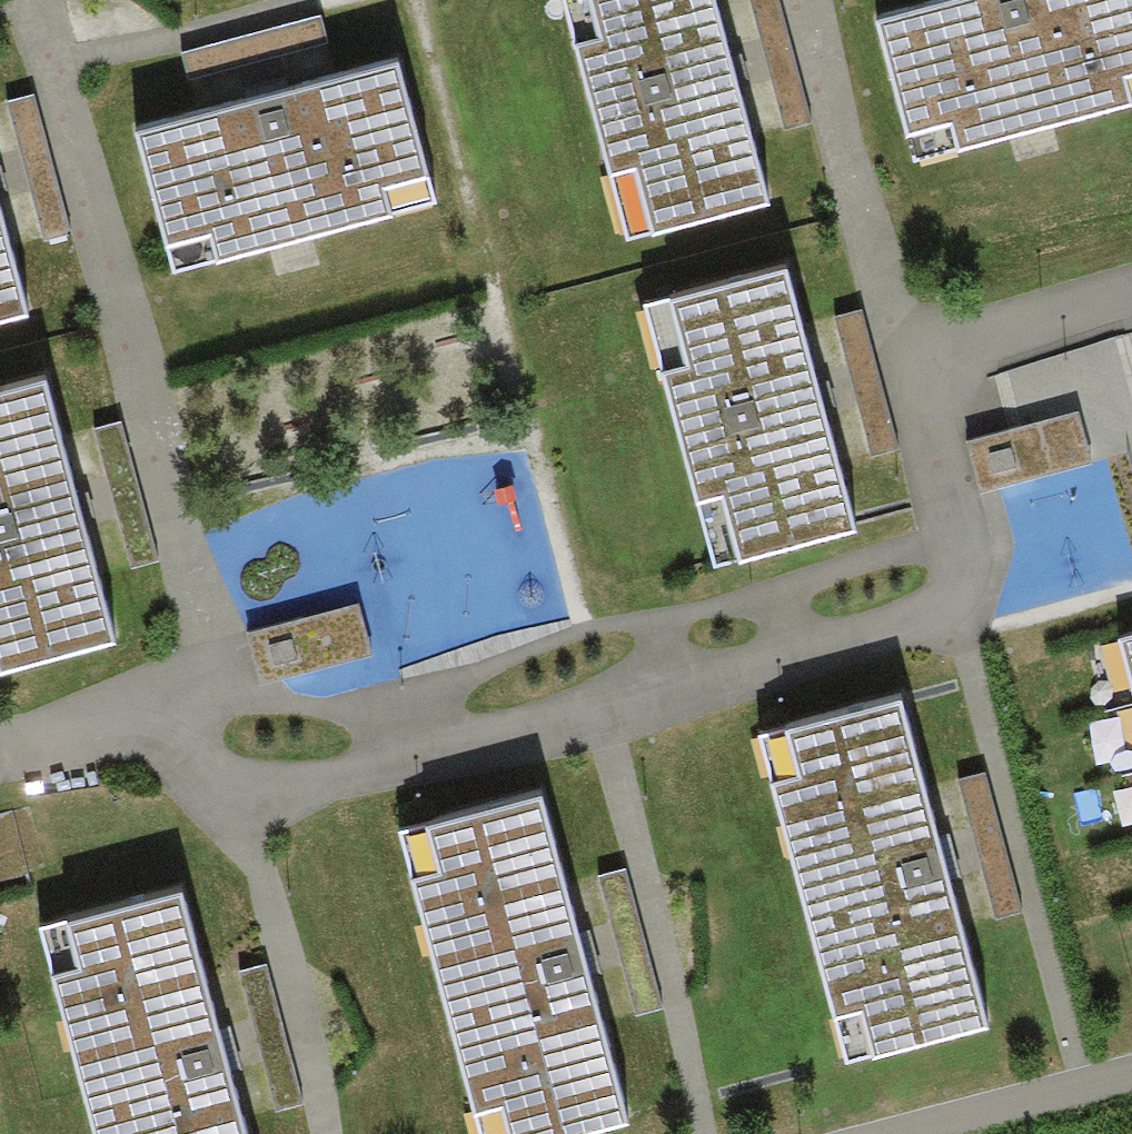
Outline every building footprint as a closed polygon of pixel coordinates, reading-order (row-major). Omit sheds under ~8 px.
[(627,240),(653,233),(654,236),(770,205),(714,0),(563,0),(627,240)] [(785,130),(810,124),(778,0),(752,0),(785,130)] [(876,21),(913,159),(957,148),(958,152),(1131,105),(1131,102),(1131,101),(1131,0),(955,0),(876,21)] [(321,16),(181,53),(193,101),(334,64),(321,16)] [(399,63),(136,134),(173,272),(217,260),(218,264),(392,218),(391,214),(437,202),(399,63)] [(33,92),(6,99),(43,241),(70,234),(33,92)] [(29,316),(0,210),(0,324),(29,316)] [(644,307),(714,568),(740,561),(741,564),(856,533),(786,271),(672,302),(671,300),(644,307)] [(860,310),(835,316),(871,456),(895,450),(860,310)] [(115,644),(45,383),(0,395),(0,675),(115,644)] [(1076,419),(971,443),(982,494),(1087,470),(1076,419)] [(121,421),(95,427),(131,569),(157,562),(121,421)] [(358,603),(246,634),(260,685),(372,655),(358,603)] [(1131,692),(1131,637),(1119,640),(1131,692)] [(771,787),(846,1063),(873,1056),(874,1060),(989,1028),(900,703),(788,733),(787,730),(759,737),(773,787),(771,787)] [(983,774),(959,780),(994,920),(1019,914),(983,774)] [(480,1133),(598,1133),(629,1126),(540,800),(428,830),(427,827),(400,835),(413,884),(411,884),(480,1133)] [(625,870),(600,876),(636,1016),(660,1010),(625,870)] [(94,1133),(245,1133),(180,895),(68,926),(67,922),(40,930),(53,979),(51,980),(94,1133)] [(264,964),(240,970),(275,1110),(300,1104),(264,964)]
